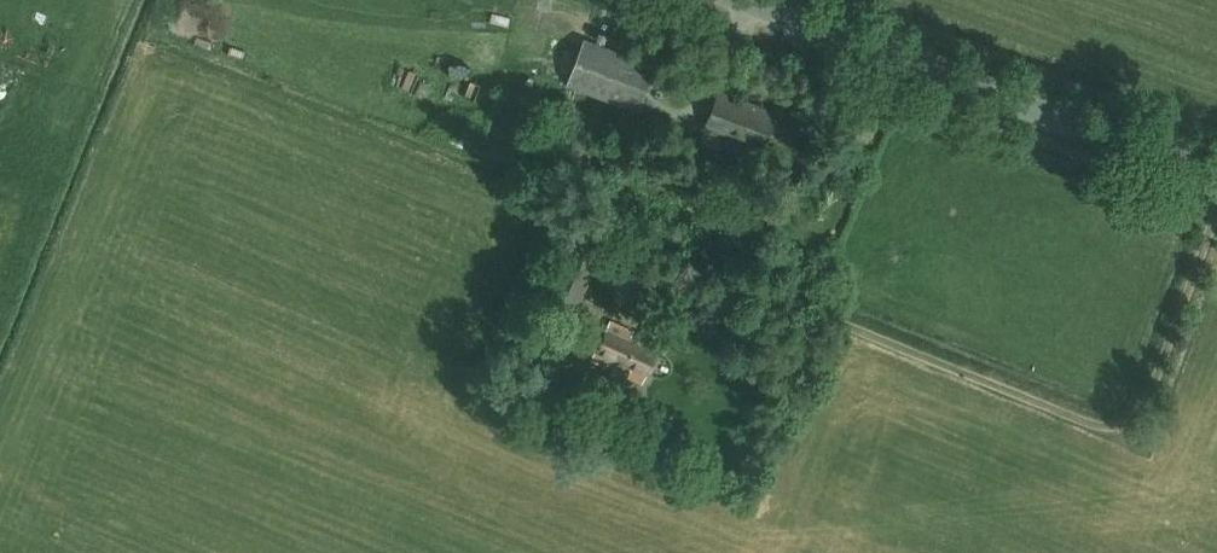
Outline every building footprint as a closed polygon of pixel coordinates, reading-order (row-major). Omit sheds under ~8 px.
[(655,65),(586,37),(567,83),(637,111),(655,65)] [(775,112),(720,90),(705,129),(761,150),(775,112)] [(598,265),(569,253),(549,296),(578,309),(598,265)] [(634,336),(609,324),(594,357),(617,367),(618,365),(625,368),(623,374),(642,383),(660,344),(641,335),(638,340),(633,337),(634,336)]
